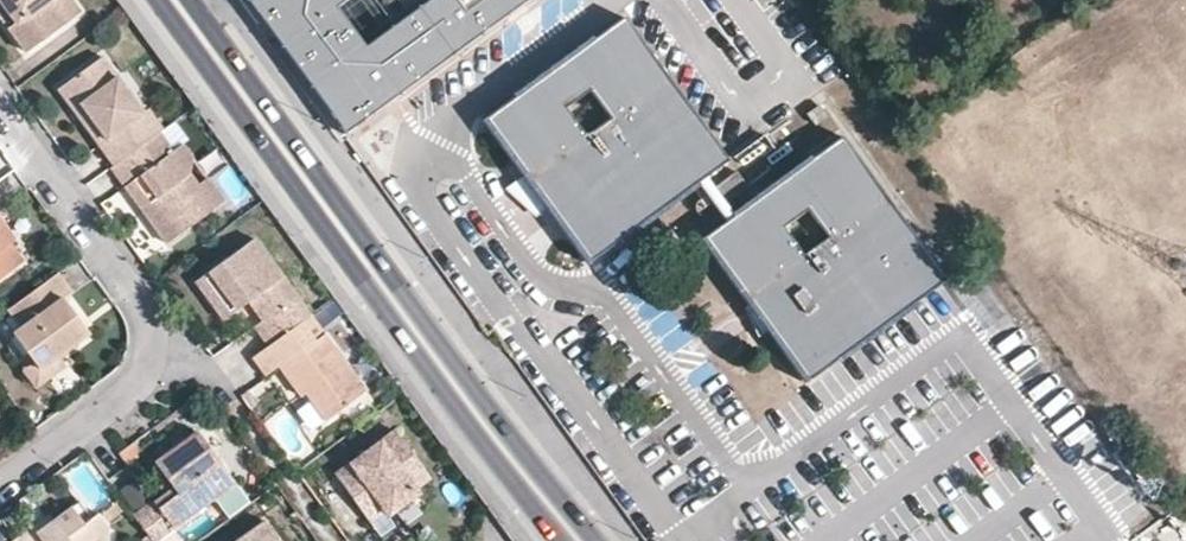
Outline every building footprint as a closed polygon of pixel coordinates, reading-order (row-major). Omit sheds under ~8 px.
[(22,19),(8,0),(0,0),(0,6),(14,26),(22,19)] [(22,19),(14,26),(30,49),(70,22),(55,0),(8,0),(22,19)] [(84,12),(76,0),(55,0),(70,22),(84,12)] [(249,7),(347,140),(541,0),(435,0),(371,46),(345,10),(359,0),(259,0),(249,7)] [(592,264),(658,216),(706,180),(730,162),(658,66),(628,24),(557,77),(527,100),(497,120),(490,125),(539,193),(560,223),(592,264)] [(77,109),(85,103),(112,137),(103,143),(118,164),(161,132),(165,130),(150,109),(146,112),(106,58),(63,89),(77,109)] [(103,143),(112,137),(85,103),(77,109),(103,143)] [(165,130),(161,132),(175,151),(185,144),(192,138),(179,119),(165,130)] [(216,209),(200,186),(192,176),(194,156),(185,144),(175,151),(161,132),(118,164),(114,167),(133,193),(144,195),(162,220),(155,225),(168,243),(216,209)] [(841,142),(783,185),(758,204),(740,217),(712,237),(702,243),(803,382),(811,377),(853,347),(906,309),(933,288),(943,281),(934,270),(914,242),(874,189),(841,142)] [(216,209),(226,202),(210,179),(200,186),(216,209)] [(19,239),(0,214),(0,226),(13,243),(19,239)] [(13,243),(0,226),(0,279),(26,260),(13,243)] [(226,320),(248,305),(254,300),(267,318),(260,322),(254,327),(270,347),(303,324),(312,317),(256,240),(198,282),(226,320)] [(62,355),(80,342),(72,330),(84,322),(67,299),(74,294),(59,274),(9,309),(24,330),(15,336),(36,364),(41,370),(62,355)] [(260,322),(267,318),(254,300),(248,305),(260,322)] [(92,333),(84,322),(72,330),(80,342),(92,333)] [(278,367),(299,398),(306,394),(327,423),(368,396),(326,335),(317,342),(303,324),(270,347),(255,359),(267,374),(278,367)] [(71,366),(62,355),(41,370),(36,364),(27,371),(40,388),(71,366)] [(306,394),(299,398),(321,428),(327,423),(306,394)] [(177,478),(183,486),(166,497),(156,504),(155,502),(136,516),(154,540),(157,540),(215,499),(209,490),(232,475),(201,432),(157,465),(170,482),(177,478)] [(429,481),(395,433),(335,477),(369,525),(429,481)] [(239,485),(232,475),(209,490),(215,499),(217,501),(239,485)] [(161,490),(166,497),(183,486),(177,478),(170,482),(161,490)] [(82,505),(55,524),(30,540),(110,540),(113,529),(102,515),(93,520),(82,505)] [(18,540),(30,540),(55,524),(50,517),(18,540)] [(243,540),(281,540),(267,523),(243,540)]
